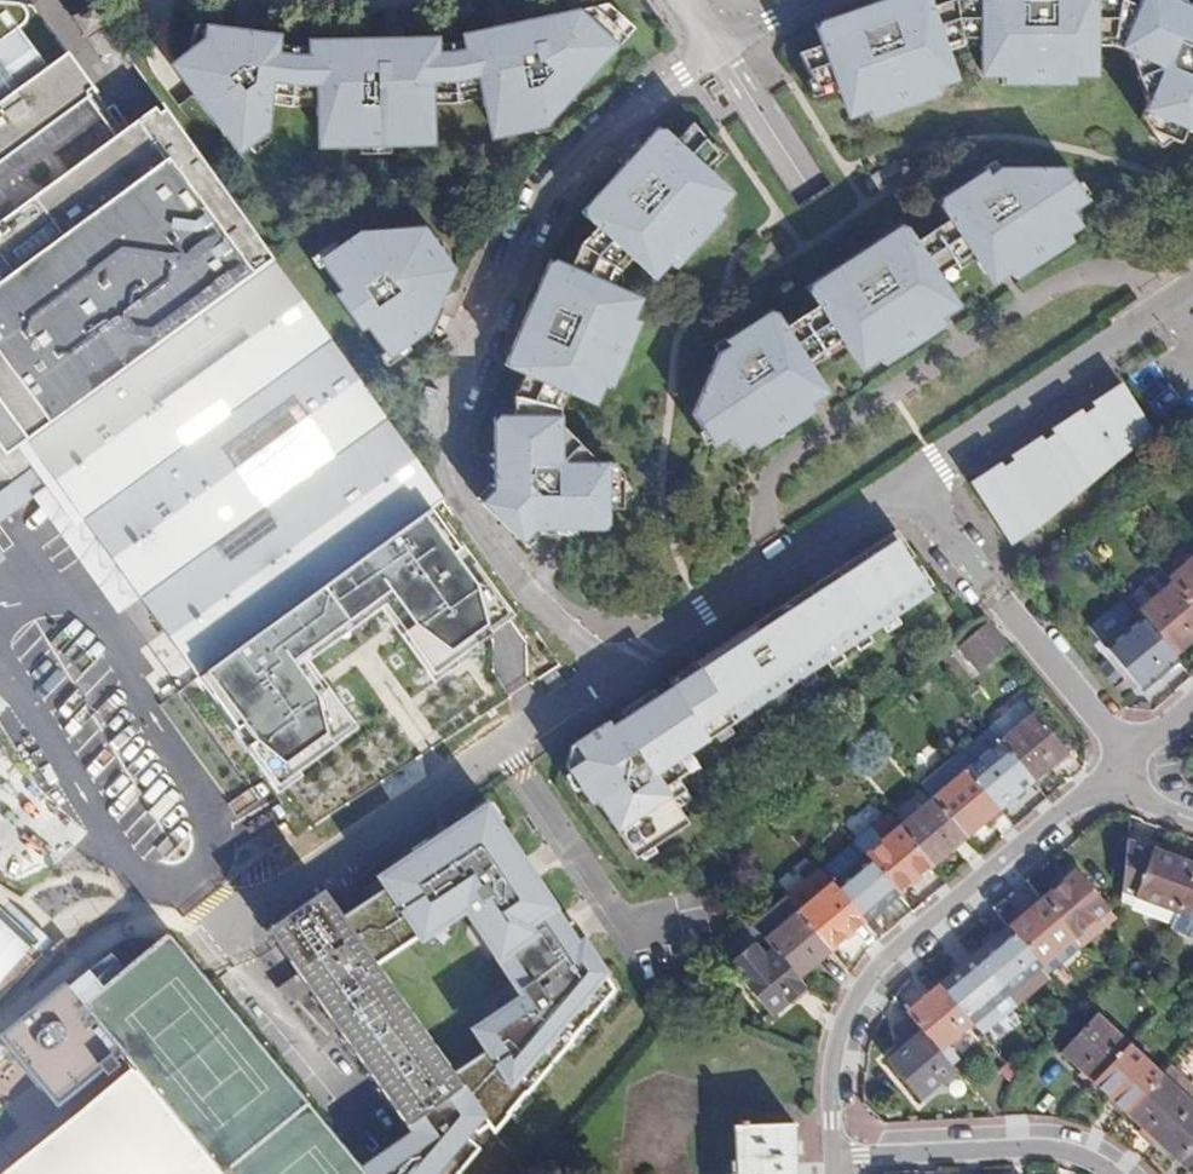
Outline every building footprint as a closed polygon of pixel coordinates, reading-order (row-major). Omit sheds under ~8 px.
[(813,76),(817,84),(834,78),(837,85),(839,90),(845,88),(854,113),(869,107),(872,114),(894,107),(892,99),(904,96),(915,92),(916,99),(939,92),(937,84),(950,79),(942,56),(948,54),(946,49),(944,40),(962,35),(955,0),(939,0),(931,3),(930,0),(874,0),(859,5),(862,14),(844,20),(841,11),(813,20),(820,42),(799,49),(813,76)] [(962,35),(963,35),(975,35),(974,41),(975,47),(982,47),(983,71),(999,71),(1000,79),(1024,78),(1024,69),(1049,69),(1049,78),(1071,77),(1072,69),(1086,67),(1087,40),(1096,40),(1096,29),(1111,29),(1116,0),(955,0),(962,35)] [(1111,29),(1110,40),(1113,39),(1129,45),(1155,94),(1149,110),(1155,119),(1192,132),(1192,131),(1192,2),(1188,0),(1116,0),(1111,29)] [(157,101),(127,124),(111,104),(105,109),(63,48),(43,63),(18,26),(22,22),(25,17),(25,12),(24,8),(21,5),(17,3),(0,2),(0,408),(23,439),(273,262),(157,101)] [(171,57),(148,75),(219,166),(249,142),(254,115),(297,116),(298,159),(420,155),(420,112),(467,107),(476,148),(532,137),(618,45),(583,13),(447,42),(448,48),(426,51),(425,44),(292,48),(292,55),(262,53),(264,43),(175,33),(171,57)] [(1110,40),(1111,29),(1096,29),(1096,40),(1110,40)] [(964,42),(962,35),(944,40),(946,49),(964,42)] [(1024,69),(1024,78),(1049,78),(1049,69),(1024,69)] [(817,84),(813,76),(806,78),(813,94),(837,85),(834,78),(817,84)] [(904,96),(906,103),(916,99),(915,92),(904,96)] [(892,99),(894,107),(906,103),(904,96),(892,99)] [(596,225),(581,242),(614,265),(626,251),(631,258),(633,259),(639,253),(658,271),(668,261),(674,265),(691,248),(685,242),(694,232),(701,224),(707,230),(723,213),(717,206),(727,195),(709,176),(713,172),(709,168),(705,164),(716,152),(708,142),(690,120),(673,138),(659,124),(639,145),(645,151),(632,165),(626,159),(580,209),(596,225)] [(713,140),(708,142),(716,152),(705,164),(709,168),(724,150),(713,140)] [(985,164),(987,167),(990,172),(1000,165),(996,158),(985,164)] [(734,344),(722,352),(695,411),(717,442),(731,434),(742,448),(754,439),(761,445),(777,435),(773,427),(792,415),(797,421),(815,410),(810,402),(796,380),(809,372),(814,368),(807,359),(860,324),(867,334),(873,329),(888,352),(901,343),(905,349),(924,337),(920,330),(930,323),(940,316),(945,323),(949,321),(945,315),(940,307),(952,298),(943,285),(949,280),(947,276),(943,270),(957,261),(975,249),(979,255),(982,258),(988,255),(1000,246),(1015,268),(1019,274),(1037,262),(1033,256),(1044,249),(1052,243),(1057,249),(1074,238),(1070,232),(1082,223),(1072,208),(1088,197),(1068,166),(1005,167),(1000,165),(990,172),(987,167),(938,199),(950,217),(918,238),(907,221),(809,286),(820,303),(789,324),(777,307),(730,339),(734,344)] [(336,284),(329,289),(357,325),(362,322),(385,353),(425,325),(452,264),(421,220),(354,225),(314,253),(336,284)] [(694,232),(699,238),(707,230),(701,224),(694,232)] [(685,242),(691,248),(699,238),(694,232),(685,242)] [(562,393),(571,397),(575,387),(599,397),(605,384),(611,386),(620,366),(614,361),(624,339),(630,342),(640,319),(634,316),(640,300),(617,290),(619,284),(615,282),(609,279),(614,265),(581,242),(569,267),(550,260),(540,286),(546,289),(539,307),(532,304),(505,365),(525,375),(516,395),(516,399),(554,408),(562,393)] [(1048,255),(1057,249),(1052,243),(1044,249),(1048,255)] [(1002,276),(1015,268),(1000,246),(988,255),(1002,276)] [(962,266),(979,255),(975,249),(957,261),(962,266)] [(1037,262),(1048,255),(1044,249),(1033,256),(1037,262)] [(614,265),(620,269),(631,258),(626,251),(614,265)] [(947,276),(962,266),(957,261),(943,270),(947,276)] [(273,262),(23,439),(45,470),(85,524),(263,772),(405,679),(517,607),(408,453),(273,262)] [(620,269),(614,265),(609,279),(615,282),(620,269)] [(957,306),(952,298),(940,307),(945,315),(957,306)] [(934,330),(945,323),(940,316),(930,323),(934,330)] [(924,337),(934,330),(930,323),(920,330),(924,337)] [(715,344),(722,352),(734,344),(730,339),(728,336),(715,344)] [(614,361),(620,366),(630,342),(624,339),(614,361)] [(796,380),(810,402),(823,394),(809,372),(796,380)] [(1007,466),(978,484),(1018,547),(1046,528),(1044,523),(1053,516),(1056,520),(1082,497),(1078,492),(1088,486),(1092,489),(1119,466),(1115,462),(1127,455),(1129,459),(1160,432),(1131,386),(1097,408),(1101,412),(1092,418),(1089,414),(1058,433),(1060,438),(1050,445),(1047,440),(1017,459),(1020,464),(1010,470),(1007,466)] [(554,408),(565,411),(571,397),(562,393),(554,408)] [(529,535),(542,536),(544,528),(562,529),(562,537),(601,540),(603,521),(620,522),(623,485),(618,474),(599,472),(564,432),(565,411),(554,408),(516,399),(514,420),(495,420),(492,462),(502,462),(500,480),(491,479),(491,491),(477,504),(516,548),(529,535)] [(5,452),(23,439),(0,408),(0,446),(5,452)] [(492,462),(491,479),(500,480),(502,462),(492,462)] [(544,528),(542,536),(562,537),(562,529),(544,528)] [(616,759),(668,832),(678,826),(662,803),(675,794),(667,782),(679,774),(679,772),(671,760),(924,596),(902,564),(907,560),(890,533),(842,564),(845,569),(776,614),(773,610),(732,637),(735,642),(708,659),(706,654),(662,682),(663,686),(648,697),(640,702),(642,704),(642,706),(629,716),(626,711),(617,717),(601,726),(600,722),(593,726),(616,759)] [(1192,619),(1192,550),(1159,578),(1164,583),(1171,592),(1192,619)] [(845,569),(842,564),(803,590),(773,610),(776,614),(845,569)] [(1117,603),(1126,614),(1164,583),(1159,578),(1154,572),(1117,603)] [(1126,614),(1130,618),(1159,653),(1192,626),(1192,619),(1171,592),(1164,583),(1126,614)] [(1130,686),(1163,659),(1159,653),(1130,618),(1096,646),(1130,686)] [(1000,647),(980,623),(950,648),(971,673),(1000,647)] [(735,642),(732,637),(706,654),(708,659),(735,642)] [(614,712),(617,717),(626,711),(634,706),(640,702),(648,697),(645,693),(614,712)] [(1022,699),(991,726),(1034,778),(1064,752),(1022,699)] [(634,706),(626,711),(629,716),(642,706),(642,704),(640,702),(634,706)] [(624,861),(668,832),(616,759),(593,726),(564,745),(568,751),(574,761),(559,770),(582,805),(587,803),(624,861)] [(1034,778),(991,726),(958,754),(973,772),(1002,806),(1034,778)] [(574,761),(568,751),(553,761),(559,770),(574,761)] [(973,772),(958,754),(924,783),(935,797),(967,835),(1002,806),(973,772)] [(967,835),(935,797),(902,825),(934,864),(946,854),(967,835)] [(373,884),(340,906),(375,956),(407,933),(414,945),(458,912),(514,991),(477,1024),(494,1045),(454,1075),(462,1086),(487,1121),(492,1129),(613,990),(483,810),(373,884)] [(934,864),(902,825),(869,854),(901,892),(934,864)] [(1175,909),(1192,864),(1179,859),(1123,839),(1119,888),(1175,909)] [(105,848),(58,897),(75,913),(123,865),(105,848)] [(867,920),(901,892),(869,854),(848,871),(834,882),(867,920)] [(1192,864),(1175,909),(1192,915),(1192,864)] [(1076,868),(1042,897),(1057,915),(1072,934),(1107,906),(1076,868)] [(800,911),(834,882),(823,869),(789,897),(800,911)] [(800,911),(832,949),(858,928),(867,920),(834,882),(800,911)] [(319,890),(263,931),(408,1128),(462,1086),(454,1075),(319,890)] [(766,940),(800,911),(789,897),(751,928),(762,937),(766,940)] [(1057,915),(1042,897),(1009,924),(1025,943),(1039,961),(1072,934),(1057,915)] [(1107,906),(1072,934),(1079,942),(1108,917),(1107,906)] [(45,950),(0,911),(0,998),(45,950)] [(798,977),(832,949),(800,911),(766,940),(798,977)] [(1007,988),(1039,961),(1025,943),(1009,924),(994,937),(975,952),(1007,988)] [(167,933),(126,967),(84,1002),(71,987),(8,1039),(60,1102),(79,1086),(121,1052),(222,1173),(368,1173),(360,1164),(167,933)] [(772,1014),(806,987),(798,977),(766,940),(762,937),(730,963),(772,1014)] [(972,1017),(1007,988),(975,952),(941,980),(964,1008),(972,1017)] [(937,1046),(972,1017),(964,1008),(941,980),(906,1009),(908,1011),(937,1046)] [(937,1046),(908,1011),(894,1022),(909,1040),(889,1057),(920,1093),(953,1066),(937,1046)] [(1092,1080),(1124,1045),(1093,1016),(1061,1049),(1092,1080)] [(1157,1075),(1124,1045),(1092,1080),(1084,1089),(1102,1106),(1109,1097),(1124,1111),(1157,1075)] [(1168,1064),(1157,1075),(1124,1111),(1157,1140),(1190,1106),(1192,1102),(1192,1087),(1168,1064)] [(360,1164),(368,1173),(453,1173),(475,1147),(466,1138),(487,1121),(462,1086),(408,1128),(360,1164)] [(1157,1140),(1190,1171),(1192,1167),(1192,1108),(1190,1106),(1157,1140)] [(792,1124),(749,1126),(748,1120),(741,1120),(742,1127),(735,1127),(737,1173),(734,1173),(794,1173),(792,1124)]
